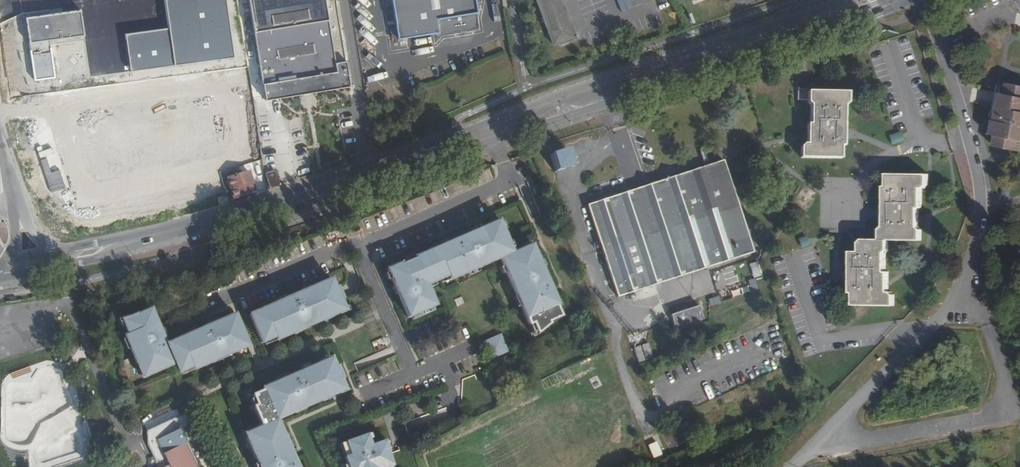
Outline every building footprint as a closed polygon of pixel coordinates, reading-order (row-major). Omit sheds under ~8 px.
[(250,17),(264,98),(349,85),(335,0),(248,0),(250,17)] [(465,0),(382,0),(388,41),(430,34),(430,37),(469,30),(464,3),(466,3),(465,0)] [(546,28),(548,33),(553,46),(574,37),(569,24),(567,19),(561,6),(560,2),(559,0),(535,0),(539,11),(541,14),(546,28)] [(848,106),(848,94),(806,93),(806,89),(798,89),(798,98),(807,98),(806,107),(809,107),(809,125),(806,125),(805,146),(797,146),(797,161),(840,161),(840,148),(844,148),(844,106),(848,106)] [(1008,155),(1019,157),(1019,95),(1005,93),(1003,100),(999,100),(997,107),(1002,113),(1001,114),(994,114),(991,127),(988,144),(993,145),(992,152),(1008,155)] [(901,131),(889,135),(892,144),(905,140),(901,131)] [(557,173),(575,166),(569,150),(551,157),(557,173)] [(618,297),(755,253),(724,161),(638,189),(588,205),(618,297)] [(249,172),(225,180),(232,202),(256,194),(249,172)] [(264,175),(269,189),(279,185),(275,172),(264,175)] [(928,187),(928,176),(889,176),(889,190),(884,190),(884,230),(881,232),(880,240),(864,239),(860,243),(860,253),(851,252),(850,296),(856,296),(856,307),(892,308),(892,301),(889,297),(886,297),(886,278),(883,278),(884,257),(887,254),(887,241),(919,242),(919,234),(917,229),(917,209),(920,209),(920,191),(925,191),(928,187)] [(396,265),(395,264),(382,270),(383,273),(386,280),(390,288),(390,289),(394,287),(397,292),(393,294),(393,295),(405,319),(408,317),(428,308),(431,306),(424,290),(422,286),(429,283),(435,280),(443,276),(444,280),(445,280),(463,272),(472,267),(494,257),(511,293),(513,292),(518,303),(516,304),(526,323),(529,321),(534,331),(547,319),(546,317),(558,311),(553,300),(554,300),(553,296),(551,292),(550,292),(547,293),(544,288),(548,286),(537,264),(534,258),(526,241),(524,242),(517,245),(507,250),(505,245),(503,239),(497,228),(494,221),(492,218),(448,238),(444,240),(446,244),(441,247),(439,243),(435,245),(408,257),(409,259),(396,265)] [(446,235),(434,241),(435,245),(439,243),(441,247),(446,244),(444,240),(448,238),(446,235)] [(401,261),(395,264),(396,265),(409,259),(408,257),(406,253),(398,257),(401,261)] [(236,266),(229,267),(232,276),(238,275),(238,272),(236,266)] [(337,313),(342,310),(338,302),(340,301),(336,292),(334,289),(332,290),(328,281),(306,292),(300,295),(288,301),(284,303),(286,307),(281,309),(279,306),(275,308),(248,321),(262,349),(264,348),(274,343),(275,346),(294,336),(293,335),(302,330),(303,332),(321,323),(320,321),(329,317),(337,313)] [(552,291),(549,285),(548,286),(544,288),(547,293),(550,292),(551,292),(552,291)] [(390,288),(389,289),(392,295),(393,295),(393,294),(397,292),(394,287),(390,289),(390,288)] [(511,293),(509,294),(514,305),(516,304),(518,303),(513,292),(511,293)] [(718,296),(709,299),(711,305),(720,303),(718,296)] [(286,299),(274,305),(275,308),(279,306),(281,309),(286,307),(284,303),(288,301),(286,299)] [(676,330),(704,324),(700,306),(672,313),(676,330)] [(428,308),(408,317),(410,320),(429,311),(428,308)] [(342,310),(337,313),(339,317),(348,313),(346,309),(342,310)] [(329,317),(320,321),(321,323),(323,326),(332,321),(329,317)] [(158,385),(176,376),(180,384),(184,382),(193,378),(195,380),(213,371),(212,369),(230,361),(231,362),(249,353),(234,322),(220,329),(216,330),(218,334),(213,337),(211,333),(207,335),(195,341),(189,344),(168,354),(166,350),(166,349),(162,351),(160,346),(163,344),(161,340),(151,320),(137,327),(137,326),(121,334),(128,349),(125,350),(139,378),(142,376),(145,383),(146,386),(151,384),(156,381),(158,385)] [(529,321),(526,323),(531,334),(534,331),(529,321)] [(218,326),(206,332),(207,335),(211,333),(213,337),(218,334),(216,330),(220,329),(218,326)] [(482,341),(490,360),(509,352),(501,333),(482,341)] [(169,349),(164,339),(161,340),(163,344),(160,346),(162,351),(166,349),(166,350),(169,349)] [(274,343),(264,348),(265,351),(275,346),(274,343)] [(302,371),(290,377),(276,384),(263,391),(264,394),(253,398),(254,401),(258,409),(254,410),(263,429),(251,434),(253,439),(248,441),(260,466),(298,466),(294,460),(290,462),(288,456),(292,454),(291,452),(284,438),(277,422),(322,401),(321,399),(330,395),(338,391),(343,389),(343,387),(340,380),(342,379),(336,366),(333,367),(329,359),(309,368),(302,371)] [(230,361),(212,369),(213,371),(214,372),(231,363),(231,362),(230,361)] [(276,384),(290,377),(288,374),(275,380),(276,384)] [(145,383),(142,384),(145,391),(152,387),(151,384),(146,386),(145,383)] [(343,387),(343,389),(338,391),(340,394),(349,391),(346,385),(343,387)] [(168,466),(199,466),(181,428),(155,440),(168,466)] [(344,443),(349,456),(343,458),(346,466),(390,466),(385,453),(386,453),(382,442),(369,446),(365,435),(344,443)] [(287,436),(284,438),(291,452),(294,451),(287,436)] [(657,442),(648,446),(654,459),(663,455),(657,442)]
